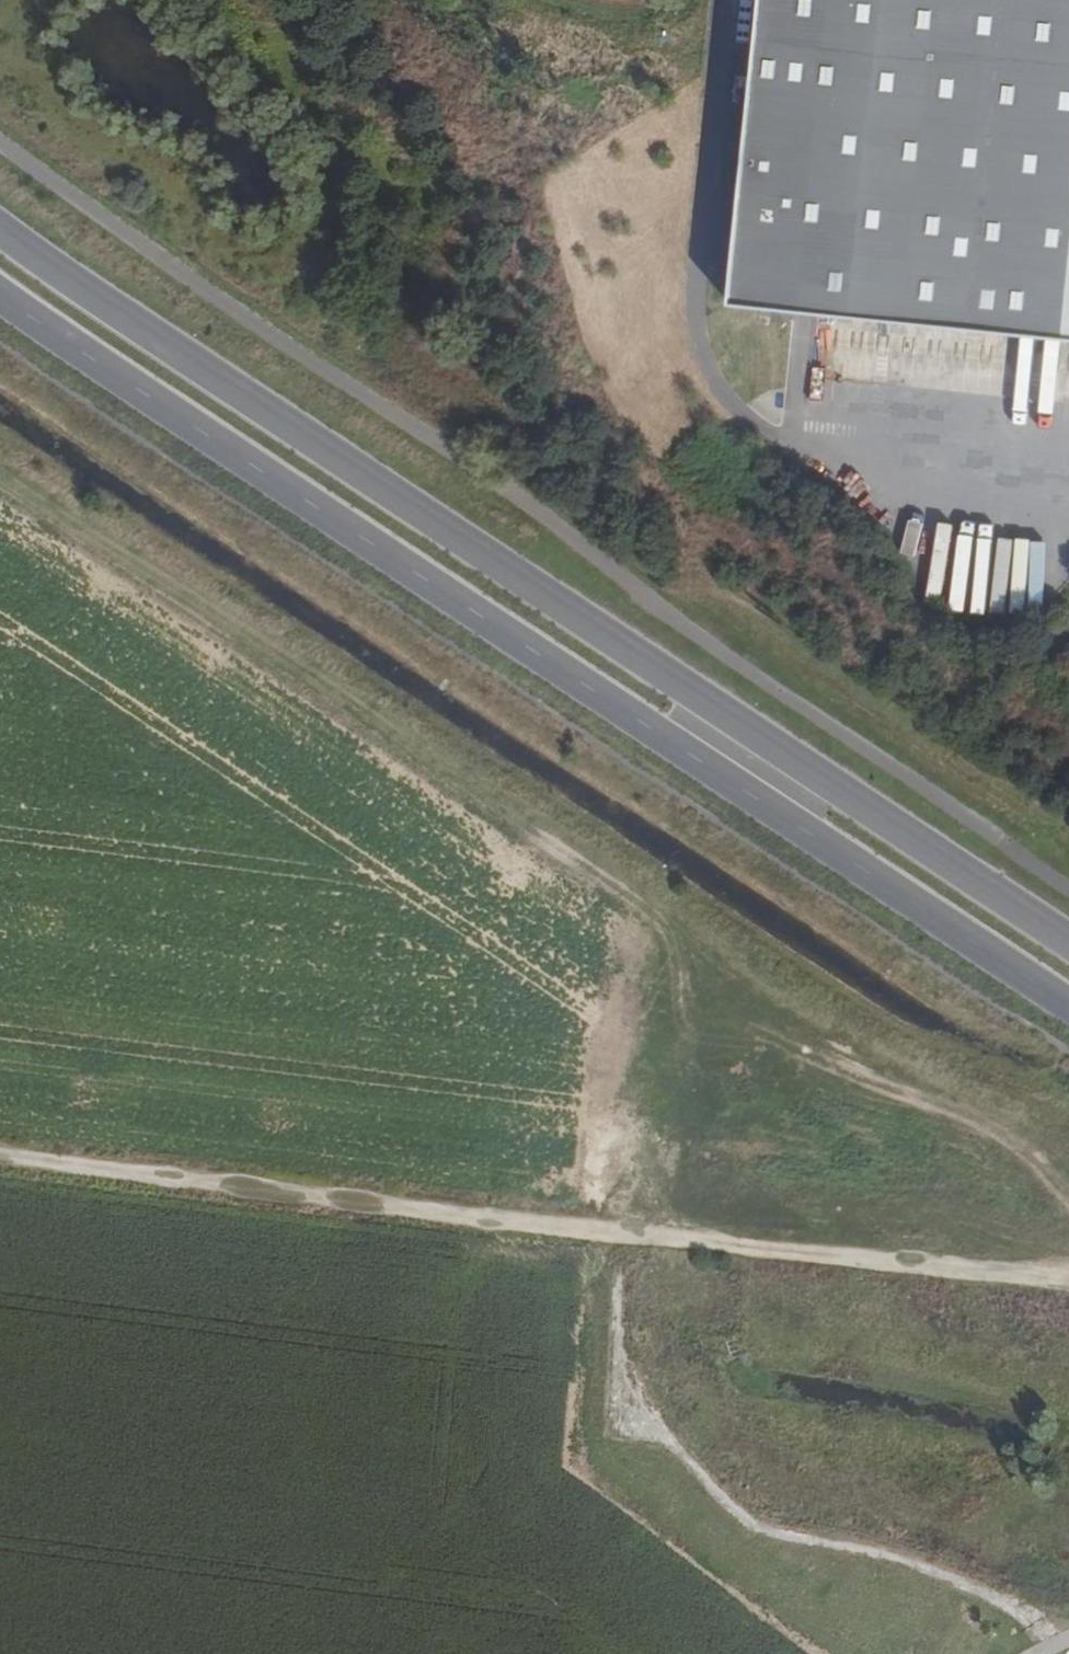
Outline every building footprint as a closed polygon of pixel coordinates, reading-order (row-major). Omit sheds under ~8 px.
[(1068,345),(1068,0),(788,0),(756,313),(1068,345)]
